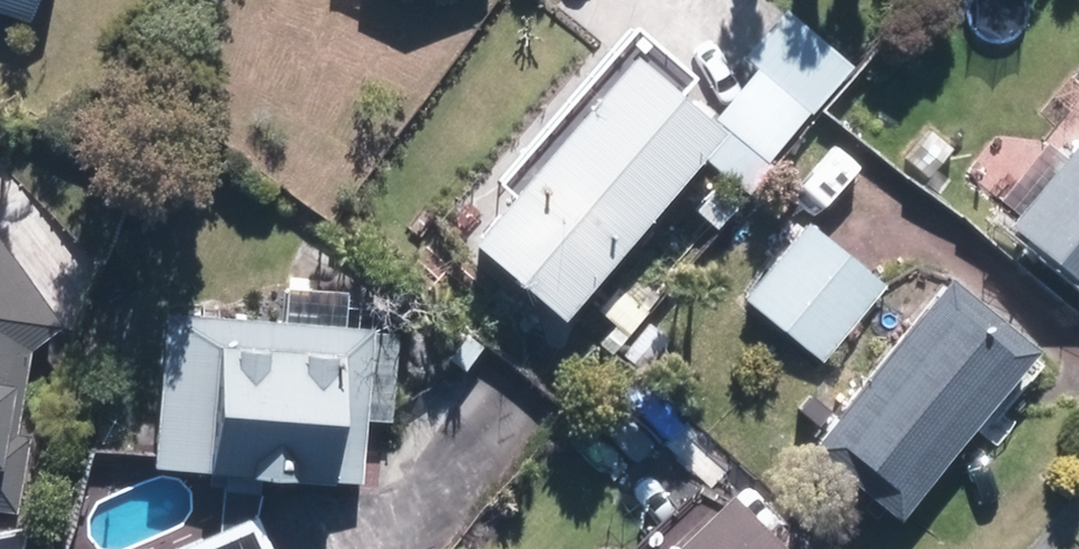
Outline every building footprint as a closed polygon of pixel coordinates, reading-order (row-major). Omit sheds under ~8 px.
[(35,17),(41,0),(0,0),(0,5),(35,17)] [(481,237),(573,313),(731,123),(640,47),(481,237)] [(1078,271),(1078,141),(1015,219),(1078,271)] [(811,220),(748,296),(826,361),(890,286),(811,220)] [(20,512),(39,401),(28,400),(38,346),(67,325),(46,297),(47,294),(44,294),(0,232),(0,509),(20,512)] [(907,517),(1048,343),(957,269),(815,443),(907,517)] [(379,324),(173,310),(163,462),(369,476),(379,324)] [(794,536),(736,477),(661,548),(780,548),(794,536)] [(263,512),(176,548),(279,548),(263,512)]
